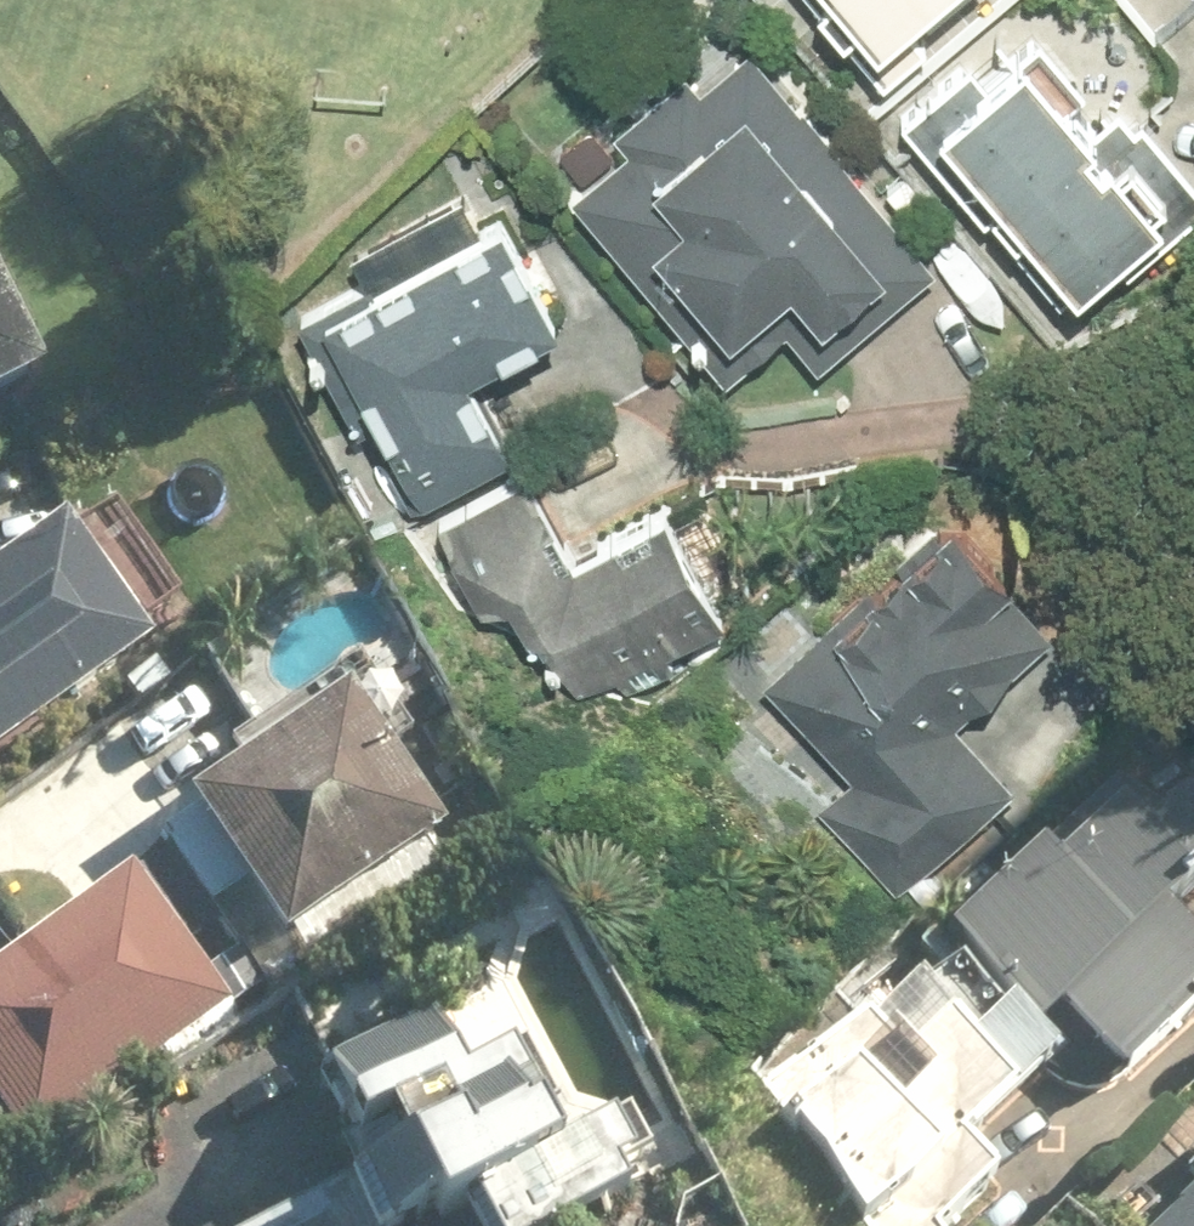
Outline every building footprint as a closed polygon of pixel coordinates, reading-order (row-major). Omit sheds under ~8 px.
[(881,80),(917,47),(895,23),(910,10),(920,22),(944,0),(808,0),(881,80)] [(996,38),(897,121),(1051,304),(1192,185),(1118,97),(1100,112),(1036,36),(1011,56),(996,38)] [(560,198),(717,387),(781,335),(811,371),(930,273),(742,47),(688,92),(672,72),(566,160),(582,179),(560,198)] [(360,283),(291,319),(396,515),(500,459),(455,375),(535,332),(458,189),(343,251),(360,283)] [(32,395),(0,330),(0,411),(32,395)] [(516,476),(424,524),(472,618),(496,605),(559,727),(730,639),(661,507),(559,559),(516,476)] [(1050,643),(952,521),(756,679),(836,777),(806,801),(886,901),(1016,796),(955,719),(1050,643)] [(0,574),(0,764),(136,668),(47,541),(0,574)] [(332,706),(174,814),(274,959),(432,851),(332,706)] [(1025,1061),(1062,1028),(1112,1084),(1193,1010),(1193,973),(1156,931),(1193,897),(1193,840),(1171,814),(1156,827),(1117,783),(1023,867),(938,944),(961,969),(951,978),(997,1029),(1025,1061)] [(0,963),(0,1126),(21,1155),(226,1007),(127,871),(0,963)] [(854,1028),(746,1095),(857,1225),(959,1225),(986,1201),(950,1161),(1041,1079),(1025,1061),(997,1029),(951,978),(949,979),(905,927),(828,1002),(854,1028)] [(557,1160),(497,1060),(456,1085),(421,1025),(308,1093),(360,1180),(284,1225),(447,1225),(557,1160)] [(1137,1225),(1193,1225),(1193,1171),(1137,1225)]
